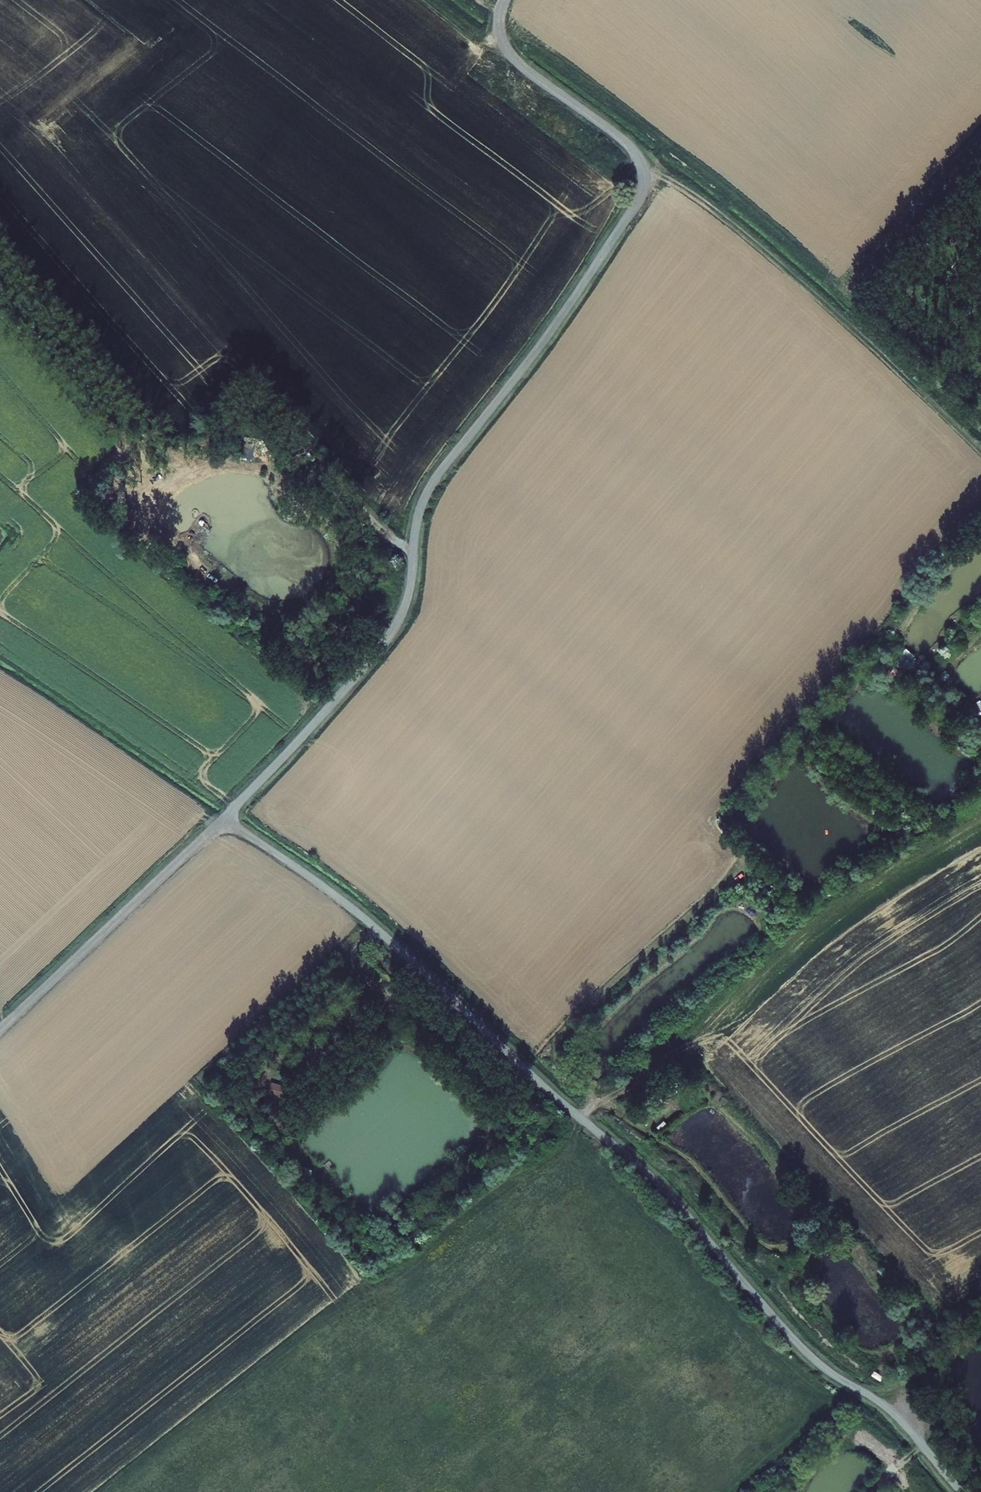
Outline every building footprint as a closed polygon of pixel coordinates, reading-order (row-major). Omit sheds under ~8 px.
[(905,649),(898,657),(906,664),(913,656),(905,649)] [(284,1101),(287,1085),(272,1082),(268,1098),(284,1101)]
